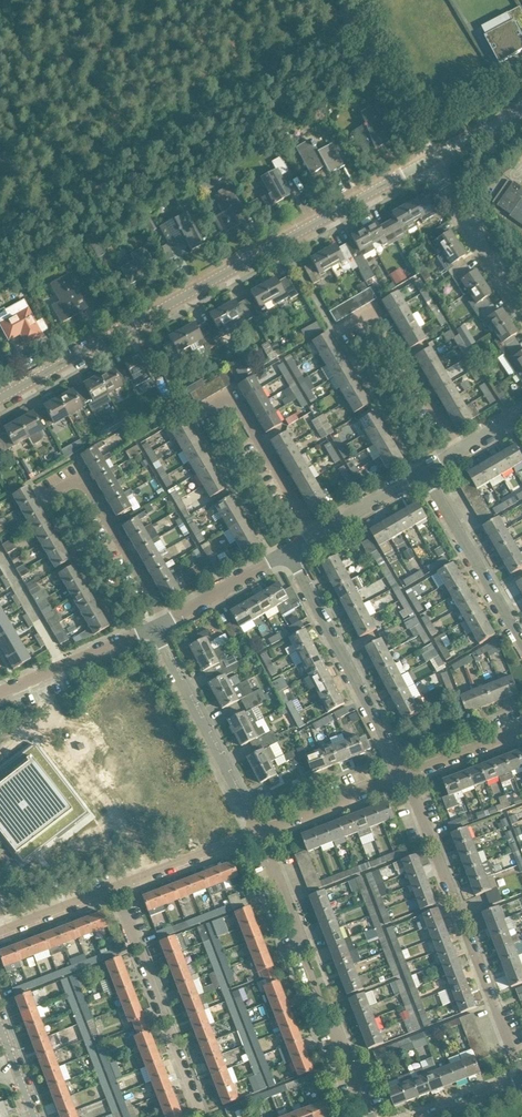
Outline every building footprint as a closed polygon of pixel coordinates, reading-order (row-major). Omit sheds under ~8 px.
[(519,8),(520,11),(510,16),(509,13),(508,14),(511,21),(486,34),(486,33),(485,34),(486,36),(485,36),(486,39),(499,64),(521,53),(521,51),(521,50),(521,38),(520,35),(521,35),(521,11),(520,7),(519,8)] [(354,137),(359,146),(364,155),(390,141),(371,107),(360,113),(366,124),(358,128),(361,134),(354,137)] [(298,152),(305,165),(311,175),(325,167),(329,175),(344,167),(339,157),(331,144),(317,151),(316,148),(316,145),(314,141),(313,141),(311,141),(311,142),(310,143),(310,144),(309,144),(309,145),(310,146),(298,152)] [(500,169),(502,173),(520,160),(517,157),(500,169)] [(261,199),(267,209),(275,204),(284,199),(283,198),(290,194),(285,185),(280,176),(287,172),(280,158),(271,162),(276,170),(258,179),(262,187),(264,186),(269,194),(261,199)] [(223,170),(216,175),(219,180),(226,176),(223,170)] [(514,182),(497,206),(498,207),(499,206),(512,214),(510,217),(511,218),(511,217),(521,224),(521,187),(514,182)] [(223,192),(213,197),(222,213),(221,214),(215,217),(219,224),(224,233),(239,225),(236,218),(234,214),(242,210),(236,200),(230,188),(229,186),(222,190),(223,192)] [(416,200),(404,207),(412,223),(413,222),(420,219),(422,223),(436,215),(427,199),(428,201),(420,206),(416,200)] [(395,219),(386,224),(395,239),(399,237),(403,234),(404,234),(408,231),(415,227),(415,226),(413,222),(412,223),(404,207),(392,214),(395,219)] [(204,244),(199,234),(187,213),(160,227),(163,233),(168,243),(174,240),(177,245),(185,241),(191,251),(204,244)] [(149,233),(156,229),(148,214),(141,218),(149,233)] [(376,223),(363,230),(371,245),(372,245),(379,241),(380,245),(381,246),(386,244),(388,242),(392,240),(395,239),(386,224),(379,228),(376,223)] [(437,247),(442,254),(457,244),(449,232),(444,236),(439,228),(441,227),(440,226),(424,237),(433,250),(437,247)] [(354,242),(346,247),(358,267),(358,268),(366,282),(368,281),(373,278),(375,277),(363,257),(375,250),(372,245),(371,245),(363,230),(351,236),(354,242)] [(442,264),(450,276),(465,267),(460,259),(465,256),(457,244),(442,254),(447,261),(442,264)] [(335,245),(322,252),(331,268),(338,264),(341,269),(349,264),(352,270),(358,268),(358,267),(346,247),(338,251),(335,245)] [(120,269),(124,276),(130,286),(144,278),(140,271),(153,264),(148,254),(144,247),(130,255),(123,259),(126,265),(120,269)] [(331,268),(322,252),(310,259),(313,265),(305,269),(304,267),(304,268),(313,284),(326,277),(324,272),(331,268)] [(423,266),(418,270),(421,275),(427,272),(423,266)] [(463,296),(468,293),(483,283),(475,271),(470,275),(465,267),(450,276),(463,296)] [(54,308),(57,313),(63,323),(79,314),(73,303),(88,295),(83,286),(77,289),(68,274),(51,284),(62,303),(54,308)] [(275,278),(264,285),(272,300),(275,305),(281,302),(289,298),(290,299),(297,295),(287,277),(288,279),(278,284),(275,278)] [(365,291),(370,288),(368,285),(366,282),(356,287),(360,294),(365,291)] [(415,286),(421,294),(426,291),(421,282),(415,286)] [(468,303),(476,316),(491,306),(485,298),(491,295),(483,283),(468,293),(472,300),(468,303)] [(254,298),(246,302),(255,317),(256,319),(268,312),(264,305),(272,300),(264,285),(250,292),(254,298)] [(370,288),(365,291),(371,302),(376,299),(370,288)] [(365,291),(360,294),(366,305),(371,302),(365,291)] [(421,294),(426,303),(432,300),(426,291),(421,294)] [(381,301),(388,314),(404,304),(397,292),(381,301)] [(360,294),(354,297),(361,308),(366,305),(360,294)] [(354,297),(349,300),(356,311),(361,308),(354,297)] [(0,311),(0,325),(1,325),(8,339),(21,333),(26,343),(42,334),(41,332),(35,323),(28,310),(29,309),(27,307),(28,307),(24,300),(5,311),(4,309),(0,311)] [(349,300),(344,303),(351,314),(356,311),(349,300)] [(234,301),(223,308),(231,323),(237,320),(240,325),(255,317),(246,302),(237,307),(234,301)] [(344,303),(339,306),(346,317),(351,314),(344,303)] [(388,314),(395,325),(411,316),(404,304),(388,314)] [(430,309),(435,318),(441,314),(436,305),(430,309)] [(339,306),(334,309),(341,320),(346,317),(339,306)] [(489,325),(494,332),(509,322),(501,310),(495,314),(491,306),(476,316),(485,328),(489,325)] [(213,321),(205,325),(213,340),(226,333),(223,328),(231,323),(223,308),(209,315),(213,321)] [(341,320),(334,309),(329,312),(336,323),(341,320)] [(441,314),(435,318),(441,327),(447,323),(441,314)] [(395,325),(402,337),(418,328),(411,316),(395,325)] [(494,341),(502,354),(516,345),(511,337),(517,333),(509,322),(494,332),(498,338),(494,341)] [(193,324),(181,331),(190,347),(192,351),(199,347),(199,348),(204,345),(207,351),(216,345),(213,340),(205,325),(197,330),(193,324)] [(418,328),(402,337),(409,349),(425,340),(418,328)] [(190,347),(181,331),(169,338),(172,343),(164,348),(163,346),(162,346),(171,363),(185,355),(182,351),(190,347)] [(312,342),(319,354),(335,345),(328,333),(312,342)] [(454,340),(458,347),(463,344),(462,342),(458,335),(452,338),(454,340)] [(471,336),(462,342),(463,344),(467,349),(475,344),(471,336)] [(463,344),(458,347),(463,356),(469,353),(467,349),(463,344)] [(319,354),(326,366),(342,357),(335,345),(319,354)] [(519,370),(519,371),(521,369),(521,352),(516,345),(502,354),(511,367),(515,364),(519,370)] [(414,357),(421,369),(437,360),(430,348),(414,357)] [(274,352),(268,355),(271,361),(277,357),(274,352)] [(126,366),(120,369),(128,383),(130,382),(133,388),(151,378),(138,354),(123,362),(126,366)] [(326,366),(333,378),(349,368),(342,357),(326,366)] [(285,361),(291,371),(297,367),(291,358),(285,361)] [(421,369),(428,381),(444,372),(437,360),(421,369)] [(464,364),(469,373),(475,369),(470,360),(464,364)] [(277,366),(282,376),(288,372),(283,363),(277,366)] [(243,366),(235,371),(240,379),(248,375),(243,366)] [(297,367),(291,371),(296,379),(302,376),(297,367)] [(333,378),(340,390),(356,380),(349,368),(333,378)] [(112,369),(98,377),(108,394),(128,383),(120,369),(114,373),(112,369)] [(475,369),(469,373),(475,381),(480,378),(475,369)] [(288,372),(282,376),(287,384),(293,380),(288,372)] [(428,381),(435,393),(451,384),(444,372),(428,381)] [(225,373),(220,376),(227,387),(232,384),(225,373)] [(220,376),(215,379),(222,390),(227,387),(220,376)] [(237,386),(244,398),(260,389),(253,376),(237,386)] [(86,388),(80,391),(88,405),(108,394),(98,377),(84,384),(86,388)] [(187,388),(190,394),(195,391),(200,388),(205,385),(202,379),(187,388)] [(215,379),(210,382),(216,393),(222,390),(215,379)] [(340,390),(347,402),(363,392),(356,380),(340,390)] [(299,385),(305,394),(311,391),(305,381),(299,385)] [(210,382),(205,385),(211,396),(216,393),(210,382)] [(435,393),(442,405),(458,395),(451,384),(435,393)] [(478,387),(483,395),(489,392),(484,384),(478,387)] [(205,385),(200,388),(206,399),(211,396),(205,385)] [(498,399),(499,400),(505,396),(498,385),(492,389),(498,399)] [(291,390),(296,399),(302,396),(296,386),(291,390)] [(200,388),(195,391),(201,402),(206,399),(200,388)] [(244,398),(251,410),(267,400),(260,389),(244,398)] [(72,391),(59,398),(68,416),(88,405),(80,391),(74,395),(72,391)] [(201,402),(195,391),(190,394),(196,405),(201,402)] [(311,391),(305,394),(310,403),(316,399),(311,391)] [(363,392),(347,402),(354,414),(370,404),(363,392)] [(489,392),(483,395),(489,405),(495,401),(489,392)] [(442,405),(449,417),(465,407),(458,395),(442,405)] [(302,396),(296,399),(301,407),(307,404),(302,396)] [(46,410),(41,413),(48,427),(68,416),(59,398),(44,407),(46,410)] [(251,410),(258,422),(274,412),(267,400),(251,410)] [(465,407),(449,417),(456,429),(479,415),(472,403),(465,407)] [(274,412),(258,422),(265,434),(281,424),(274,412)] [(358,421),(366,434),(382,424),(374,412),(358,421)] [(19,421),(28,438),(32,445),(42,440),(44,434),(43,430),(48,427),(41,413),(34,417),(32,413),(19,421)] [(317,418),(322,427),(327,436),(333,432),(322,414),(317,418)] [(168,427),(175,439),(191,429),(184,417),(168,427)] [(311,421),(316,431),(322,427),(317,418),(315,419),(311,421)] [(6,432),(1,435),(9,449),(28,438),(19,421),(4,429),(6,432)] [(366,434),(373,445),(388,436),(382,424),(366,434)] [(109,425),(103,428),(107,434),(112,431),(109,425)] [(322,427),(316,431),(321,439),(327,436),(322,427)] [(175,439),(182,451),(198,441),(191,429),(175,439)] [(270,442),(277,454),(293,444),(286,432),(270,442)] [(9,449),(1,435),(0,436),(0,454),(9,449)] [(373,445),(380,457),(395,448),(388,436),(373,445)] [(332,440),(338,450),(344,446),(338,437),(332,440)] [(80,456),(88,468),(103,459),(102,457),(97,450),(105,445),(102,441),(94,446),(95,447),(80,456)] [(182,451),(189,462),(205,453),(198,441),(182,451)] [(142,446),(147,455),(153,452),(147,442),(142,446)] [(324,446),(329,455),(335,452),(329,443),(324,446)] [(277,454),(284,466),(300,456),(293,444),(277,454)] [(125,452),(130,460),(141,453),(136,445),(125,452)] [(504,452),(513,468),(521,463),(521,456),(516,445),(504,452)] [(344,446),(338,450),(343,459),(349,455),(344,446)] [(395,448),(380,457),(387,469),(403,460),(395,448)] [(153,452),(147,455),(152,463),(158,460),(153,452)] [(335,452),(329,455),(334,464),(340,460),(335,452)] [(504,452),(492,459),(501,475),(513,468),(504,452)] [(88,468),(95,480),(110,471),(109,470),(104,462),(112,457),(109,453),(102,457),(103,459),(88,468)] [(189,462),(196,474),(212,465),(205,453),(189,462)] [(284,466),(291,477),(307,468),(300,456),(284,466)] [(492,459),(480,466),(490,482),(501,475),(492,459)] [(19,464),(27,478),(32,475),(24,461),(19,464)] [(346,464),(352,474),(357,470),(352,461),(346,464)] [(95,480),(102,492),(117,483),(116,481),(112,474),(119,469),(117,465),(109,470),(110,471),(95,480)] [(196,474),(203,486),(219,477),(212,465),(196,474)] [(156,470),(161,479),(167,475),(162,466),(156,470)] [(337,469),(343,479),(349,475),(343,466),(337,469)] [(472,482),(476,487),(477,490),(490,482),(480,466),(468,473),(472,482)] [(291,477),(298,489),(314,480),(307,468),(291,477)] [(357,470),(352,474),(356,482),(362,479),(357,470)] [(167,475),(161,479),(166,487),(172,484),(167,475)] [(349,475),(343,479),(348,487),(354,484),(349,475)] [(102,492),(109,504),(124,495),(123,494),(119,486),(126,481),(124,477),(116,481),(117,483),(102,492)] [(219,477),(203,486),(210,498),(226,489),(219,477)] [(298,489),(305,501),(321,492),(314,480),(298,489)] [(461,488),(464,494),(476,487),(472,482),(461,488)] [(12,496),(19,508),(34,500),(27,487),(12,496)] [(464,494),(468,500),(479,493),(477,490),(476,487),(464,494)] [(156,492),(159,496),(165,493),(162,488),(156,492)] [(124,495),(109,504),(116,517),(131,508),(125,498),(133,493),(131,489),(123,494),(124,495)] [(170,493),(175,502),(181,499),(175,490),(170,493)] [(321,492),(305,501),(312,513),(328,504),(321,492)] [(468,500),(471,506),(482,499),(479,493),(468,500)] [(221,518),(237,509),(230,497),(214,506),(218,513),(212,517),(215,522),(221,518)] [(511,498),(502,503),(505,509),(514,504),(511,498)] [(181,499),(175,502),(180,512),(186,508),(181,499)] [(471,506),(474,511),(486,504),(482,499),(471,506)] [(19,508),(26,520),(41,512),(34,500),(19,508)] [(418,502),(406,509),(416,525),(428,518),(418,502)] [(505,509),(502,503),(493,509),(496,514),(505,509)] [(474,511),(478,517),(489,510),(486,504),(474,511)] [(149,505),(144,508),(147,513),(152,510),(149,505)] [(221,518),(228,530),(244,521),(237,509),(221,518)] [(406,509),(394,516),(404,532),(416,525),(406,509)] [(489,510),(478,517),(481,523),(493,516),(489,510)] [(26,520),(33,532),(48,524),(41,512),(26,520)] [(122,527),(129,539),(144,530),(143,529),(139,521),(147,516),(144,512),(135,517),(136,518),(122,527)] [(394,516),(382,523),(392,539),(404,532),(394,516)] [(484,527),(491,539),(507,529),(500,517),(484,527)] [(228,530),(235,542),(251,532),(244,521),(228,530)] [(188,525),(194,534),(199,531),(194,522),(188,525)] [(183,523),(179,526),(184,536),(189,533),(183,523)] [(392,539),(382,523),(370,530),(385,555),(392,550),(388,542),(392,539)] [(33,532),(40,544),(55,536),(48,524),(33,532)] [(129,539),(136,551),(152,542),(151,541),(147,533),(154,529),(151,524),(143,529),(144,530),(129,539)] [(491,539),(498,551),(514,541),(507,529),(491,539)] [(199,531),(194,534),(199,543),(204,539),(199,531)] [(251,532),(235,542),(242,554),(258,545),(251,532)] [(40,544),(48,556),(62,548),(55,536),(40,544)] [(136,551),(143,563),(159,554),(158,553),(153,545),(161,540),(159,537),(151,541),(152,542),(136,551)] [(372,554),(377,550),(370,539),(362,544),(369,555),(372,554)] [(2,545),(4,549),(13,544),(11,540),(2,545)] [(498,551),(504,563),(520,553),(514,541),(498,551)] [(13,544),(4,549),(7,554),(16,549),(13,544)] [(202,549),(208,558),(213,555),(208,546),(202,549)] [(62,548),(48,556),(55,569),(70,560),(62,548)] [(143,563),(150,575),(166,566),(165,565),(160,556),(168,552),(165,548),(158,553),(159,554),(143,563)] [(198,548),(192,552),(197,559),(202,556),(198,548)] [(377,550),(372,554),(377,563),(383,560),(377,550)] [(223,552),(217,555),(222,564),(228,560),(223,552)] [(504,563),(512,575),(521,569),(521,556),(520,553),(504,563)] [(213,555),(208,558),(213,567),(218,564),(213,555)] [(322,564),(328,577),(345,568),(354,564),(351,558),(342,563),(338,556),(322,564)] [(445,556),(437,561),(440,567),(448,561),(445,556)] [(150,575),(157,587),(173,578),(172,577),(168,569),(175,564),(173,560),(165,565),(166,566),(150,575)] [(440,567),(437,561),(428,567),(430,572),(440,567)] [(438,573),(445,585),(461,576),(454,563),(438,573)] [(16,569),(18,574),(27,568),(25,564),(16,569)] [(58,574),(65,587),(80,578),(73,566),(58,574)] [(381,569),(386,578),(391,574),(386,566),(381,569)] [(27,568),(18,574),(21,578),(30,573),(27,568)] [(328,577),(335,589),(351,580),(345,568),(328,577)] [(421,570),(413,575),(416,581),(425,576),(421,570)] [(173,578),(157,587),(164,600),(179,591),(174,581),(182,577),(180,572),(172,577),(173,578)] [(386,578),(391,586),(396,583),(391,574),(386,578)] [(416,581),(413,575),(404,581),(407,586),(416,581)] [(445,585),(452,597),(468,587),(461,576),(445,585)] [(335,589),(341,601),(358,593),(366,588),(360,577),(352,581),(351,580),(335,589)] [(65,587),(72,599),(87,590),(80,578),(65,587)] [(25,585),(27,589),(36,584),(34,579),(25,585)] [(36,584),(27,589),(31,596),(40,591),(36,584)] [(280,584),(268,591),(277,607),(282,616),(299,607),(297,603),(299,602),(300,602),(292,587),(284,591),(280,584)] [(452,597),(459,609),(475,599),(468,587),(452,597)] [(395,592),(400,601),(405,598),(400,589),(395,592)] [(72,599),(79,611),(94,602),(87,590),(72,599)] [(268,591),(256,597),(265,614),(277,607),(268,591)] [(408,595),(413,604),(418,601),(413,592),(408,595)] [(341,601),(348,613),(364,605),(358,593),(341,601)] [(256,597),(244,604),(253,620),(265,614),(256,597)] [(405,598),(400,601),(405,610),(400,613),(404,619),(414,613),(410,607),(405,598)] [(36,604),(43,616),(52,611),(45,599),(36,604)] [(459,609),(466,621),(482,611),(475,599),(459,609)] [(418,601),(413,604),(418,612),(423,609),(418,601)] [(79,611),(86,623),(101,614),(94,602),(79,611)] [(230,623),(237,635),(244,631),(242,627),(253,620),(244,604),(239,607),(237,606),(232,608),(232,611),(232,612),(234,615),(228,619),(230,623)] [(348,613),(354,625),(370,617),(364,605),(348,613)] [(52,611),(43,616),(46,620),(55,615),(56,617),(63,613),(60,606),(52,611)] [(466,621),(473,632),(489,623),(482,611),(466,621)] [(101,614),(86,623),(91,630),(89,631),(88,630),(79,635),(82,640),(94,635),(109,627),(101,614)] [(422,619),(427,627),(432,624),(427,616),(422,619)] [(370,617),(354,625),(361,638),(377,629),(370,617)] [(420,634),(420,635),(425,632),(416,617),(407,623),(410,629),(415,626),(420,634)] [(0,625),(0,638),(13,630),(7,620),(0,625)] [(304,627),(301,621),(288,627),(292,634),(304,627)] [(237,635),(230,623),(224,627),(231,638),(237,635)] [(489,623),(473,632),(480,645),(496,635),(489,623)] [(432,624),(427,627),(432,636),(437,633),(432,624)] [(191,647),(197,659),(222,647),(230,643),(226,634),(214,640),(208,629),(198,635),(201,641),(191,647)] [(0,638),(0,648),(1,650),(19,640),(13,630),(0,638)] [(286,630),(278,635),(281,640),(289,635),(286,630)] [(289,655),(296,651),(313,643),(306,630),(290,639),(293,645),(294,646),(286,650),(289,655)] [(55,636),(57,640),(66,635),(64,631),(55,636)] [(425,632),(420,635),(425,644),(430,641),(425,632)] [(66,635),(57,640),(60,645),(69,639),(66,635)] [(281,640),(278,635),(269,639),(272,644),(281,640)] [(366,648),(372,660),(389,652),(382,639),(366,648)] [(436,642),(441,651),(446,648),(441,639),(436,642)] [(19,640),(1,650),(7,660),(24,650),(19,640)] [(493,641),(485,647),(488,651),(496,646),(493,641)] [(296,651),(303,664),(319,655),(313,643),(296,651)] [(222,647),(197,659),(204,672),(208,670),(209,673),(206,674),(208,677),(216,673),(238,662),(235,656),(228,659),(222,647)] [(434,658),(434,659),(439,656),(434,647),(422,654),(427,662),(434,658)] [(488,651),(485,647),(476,652),(479,657),(488,651)] [(446,648),(441,651),(446,660),(451,657),(446,648)] [(24,650),(7,660),(13,670),(30,660),(24,650)] [(372,660),(379,672),(395,664),(389,652),(372,660)] [(263,658),(267,667),(273,664),(268,655),(263,658)] [(303,664),(309,676),(326,667),(319,655),(303,664)] [(470,655),(461,661),(464,666),(473,660),(470,655)] [(439,656),(434,659),(439,668),(444,665),(439,656)] [(464,666),(461,661),(452,666),(455,671),(464,666)] [(238,662),(225,668),(229,674),(241,668),(238,662)] [(273,664),(267,667),(272,676),(278,673),(273,664)] [(379,672),(385,684),(401,676),(395,664),(379,672)] [(309,676),(316,688),(332,680),(326,667),(309,676)] [(442,674),(446,684),(452,681),(448,672),(442,674)] [(210,684),(216,697),(240,685),(242,684),(237,675),(228,680),(226,676),(220,679),(210,684)] [(385,684),(391,697),(408,688),(401,676),(385,684)] [(512,676),(499,681),(506,699),(519,694),(512,676)] [(272,683),(275,688),(277,692),(282,689),(283,690),(289,687),(283,677),(272,683)] [(316,688),(322,700),(339,692),(332,680),(316,688)] [(452,681),(446,684),(449,693),(455,690),(452,681)] [(499,681),(486,686),(493,704),(506,699),(499,681)] [(241,699),(244,705),(265,695),(264,694),(262,689),(246,697),(240,685),(216,697),(223,709),(241,699)] [(486,686),(474,691),(480,709),(493,704),(486,686)] [(391,697),(398,709),(414,700),(408,688),(391,697)] [(282,689),(277,692),(284,705),(286,704),(289,702),(283,690),(282,689)] [(480,709),(474,691),(461,696),(467,714),(480,709)] [(339,692),(322,700),(329,712),(345,704),(339,692)] [(229,721),(235,734),(252,725),(258,722),(252,710),(268,701),(265,695),(244,705),(248,711),(229,721)] [(414,700),(398,709),(404,721),(427,709),(421,697),(414,700)] [(292,700),(289,702),(286,704),(293,715),(299,712),(292,700)] [(347,707),(334,713),(338,720),(350,713),(347,707)] [(299,712),(293,715),(299,728),(306,725),(299,712)] [(332,715),(323,720),(325,725),(335,721),(332,715)] [(325,725),(323,720),(314,725),(316,730),(325,725)] [(263,743),(276,736),(273,730),(272,731),(265,734),(262,728),(259,730),(256,723),(252,725),(235,734),(242,746),(250,742),(253,748),(263,743)] [(248,758),(254,771),(271,762),(284,755),(278,743),(280,743),(276,736),(263,743),(266,749),(248,758)] [(359,736),(346,741),(353,758),(365,753),(365,751),(371,748),(370,746),(367,739),(361,742),(359,736)] [(346,741),(333,746),(340,763),(353,758),(346,741)] [(20,861),(21,862),(22,862),(23,862),(24,862),(25,862),(88,813),(36,746),(36,745),(35,745),(34,745),(33,745),(32,745),(31,745),(0,770),(0,835),(20,861)] [(333,746),(320,751),(327,768),(340,763),(333,746)] [(297,750),(302,763),(305,770),(311,767),(313,773),(327,768),(320,751),(307,756),(303,747),(297,750)] [(291,752),(284,755),(287,761),(293,759),(296,765),(302,763),(297,750),(291,752)] [(505,756),(511,772),(521,768),(521,762),(518,752),(505,756)] [(505,756),(493,761),(499,777),(511,772),(505,756)] [(493,761),(481,766),(487,782),(499,777),(493,761)] [(271,762),(254,771),(261,783),(269,779),(272,785),(280,780),(271,762)] [(481,766),(468,771),(474,787),(487,782),(481,766)] [(468,771),(455,776),(461,791),(474,787),(468,771)] [(461,791),(455,776),(443,781),(449,796),(443,798),(447,810),(459,805),(454,794),(461,791)] [(499,798),(503,810),(511,807),(506,796),(499,798)] [(521,797),(514,800),(516,805),(521,803),(521,800),(521,797)] [(388,801),(376,806),(382,823),(395,818),(388,801)] [(376,806),(364,811),(370,828),(371,828),(372,832),(378,830),(376,826),(382,823),(376,806)] [(498,812),(496,807),(489,810),(491,815),(498,812)] [(364,811),(351,816),(358,833),(360,838),(372,833),(370,828),(364,811)] [(486,817),(484,811),(476,814),(478,820),(486,817)] [(509,817),(512,825),(517,823),(518,822),(515,815),(509,817)] [(351,816),(339,821),(346,837),(358,833),(351,816)] [(466,817),(452,822),(448,824),(451,830),(469,823),(466,817)] [(502,823),(504,828),(509,826),(506,818),(501,820),(501,823),(502,823)] [(339,821),(327,825),(333,842),(346,837),(339,821)] [(327,825),(314,830),(321,847),(333,842),(327,825)] [(504,828),(508,840),(514,838),(511,830),(511,831),(509,826),(504,828)] [(452,833),(457,846),(473,840),(468,827),(452,833)] [(389,833),(394,848),(404,844),(399,829),(389,833)] [(302,835),(308,850),(308,852),(321,847),(314,830),(302,835)] [(457,846),(462,859),(477,852),(473,840),(457,846)] [(514,843),(510,845),(513,853),(519,851),(516,843),(514,843)] [(407,848),(394,853),(396,858),(409,853),(407,848)] [(295,855),(298,861),(310,856),(308,852),(308,850),(295,855)] [(462,859),(467,871),(482,865),(477,852),(462,859)] [(394,853),(382,858),(384,863),(396,858),(394,853)] [(405,868),(407,873),(423,867),(418,855),(394,864),(396,871),(405,868)] [(298,861),(300,867),(312,862),(310,856),(298,861)] [(382,858),(369,863),(370,866),(371,865),(372,868),(384,863),(382,858)] [(300,867),(302,873),(315,868),(312,862),(300,867)] [(231,863),(217,868),(222,882),(229,880),(232,887),(240,884),(231,863)] [(369,863),(357,867),(359,873),(372,868),(371,865),(370,866),(369,863)] [(467,871),(471,883),(487,877),(482,865),(467,871)] [(357,867),(345,872),(347,877),(359,873),(357,867)] [(407,873),(412,885),(427,879),(423,867),(407,873)] [(217,868),(202,874),(207,888),(222,882),(217,868)] [(302,873),(305,879),(317,874),(315,868),(302,873)] [(345,872),(332,877),(334,882),(347,877),(345,872)] [(366,875),(371,887),(377,885),(372,873),(366,875)] [(202,874),(187,880),(192,894),(207,888),(202,874)] [(305,879),(307,885),(319,880),(317,874),(305,879)] [(476,896),(486,893),(492,890),(499,888),(493,875),(487,877),(471,883),(476,896)] [(361,888),(362,891),(367,889),(366,887),(362,876),(357,878),(358,882),(361,888)] [(332,877),(320,882),(322,887),(334,882),(332,877)] [(412,885),(417,898),(432,892),(427,879),(412,885)] [(187,880),(172,886),(177,900),(192,894),(187,880)] [(319,880),(307,885),(310,892),(322,887),(320,882),(319,880)] [(371,887),(375,899),(381,897),(377,885),(371,887)] [(172,886),(157,891),(163,905),(177,900),(172,886)] [(486,893),(488,899),(501,894),(499,888),(492,890),(486,893)] [(362,891),(366,903),(371,901),(367,889),(362,891)] [(310,896),(315,909),(330,903),(325,890),(310,896)] [(163,905),(157,891),(142,897),(148,911),(150,916),(165,910),(163,905)] [(432,892),(417,898),(421,910),(437,904),(432,892)] [(227,897),(230,904),(232,910),(248,904),(245,898),(240,900),(237,893),(227,897)] [(501,894),(488,899),(491,905),(503,901),(501,894)] [(375,899),(380,912),(386,909),(381,897),(375,899)] [(366,903),(371,915),(376,913),(371,901),(366,903)] [(315,909),(319,921),(335,915),(330,903),(315,909)] [(230,904),(221,908),(223,914),(232,910),(230,904)] [(235,913),(241,928),(255,922),(249,907),(235,913)] [(483,913),(488,926),(504,919),(499,907),(498,907),(483,913)] [(420,930),(428,927),(428,926),(443,920),(439,908),(423,914),(419,916),(421,922),(417,923),(420,930)] [(386,909),(380,912),(385,924),(391,922),(386,909)] [(210,912),(200,916),(203,922),(212,918),(210,912)] [(102,913),(87,918),(92,932),(108,927),(102,913)] [(371,915),(375,927),(381,925),(376,913),(371,915)] [(319,921),(324,933),(340,927),(335,915),(319,921)] [(200,916),(191,919),(193,925),(203,922),(200,916)] [(488,926),(492,938),(515,929),(510,917),(504,919),(488,926)] [(87,918),(72,924),(78,938),(92,932),(87,918)] [(206,924),(212,939),(217,937),(218,937),(228,933),(222,918),(212,922),(206,924)] [(428,926),(428,927),(432,938),(448,932),(443,920),(428,926)] [(241,928),(246,943),(260,937),(255,922),(241,928)] [(181,923),(171,927),(173,933),(183,929),(181,923)] [(72,924),(57,930),(63,944),(78,938),(72,924)] [(201,938),(202,937),(205,936),(206,935),(203,925),(197,928),(201,938)] [(375,927),(380,940),(385,937),(381,925),(375,927)] [(171,927),(171,926),(156,932),(158,939),(173,933),(171,927)] [(387,929),(391,940),(397,938),(393,926),(387,929)] [(324,933),(329,945),(344,939),(340,927),(324,933)] [(492,938),(497,950),(514,944),(521,941),(518,934),(517,935),(515,929),(492,938)] [(57,930),(43,935),(48,950),(63,944),(57,930)] [(448,932),(432,938),(433,939),(437,951),(453,944),(448,932)] [(160,942),(165,957),(180,952),(187,949),(185,943),(181,934),(160,942)] [(43,935),(28,941),(33,955),(48,950),(43,935)] [(212,939),(215,948),(221,946),(218,937),(217,937),(212,939)] [(246,943),(252,957),(266,952),(260,937),(246,943)] [(380,940),(385,952),(390,950),(385,937),(380,940)] [(391,940),(396,952),(402,950),(397,938),(391,940)] [(329,945),(333,958),(349,952),(344,939),(329,945)] [(28,941),(13,947),(19,961),(33,955),(28,941)] [(437,951),(442,963),(457,957),(453,944),(437,951)] [(497,950),(502,962),(519,956),(514,944),(497,950)] [(205,948),(208,958),(214,955),(211,946),(205,948)] [(13,947),(0,952),(0,958),(4,967),(19,961),(13,947)] [(116,948),(100,954),(103,960),(118,954),(116,948)] [(385,952),(389,965),(395,962),(390,950),(385,952)] [(396,952),(401,965),(406,962),(402,950),(396,952)] [(165,957),(171,972),(185,966),(180,952),(165,957)] [(266,952),(252,957),(257,971),(258,973),(261,971),(263,977),(273,973),(271,967),(272,967),(266,952)] [(333,958),(338,970),(354,964),(349,952),(333,958)] [(71,966),(86,960),(83,953),(68,958),(71,966)] [(208,958),(212,967),(218,965),(214,955),(208,958)] [(507,975),(521,969),(521,955),(519,956),(502,962),(507,975)] [(96,956),(86,960),(89,966),(98,962),(96,956)] [(219,959),(223,969),(229,966),(225,957),(219,959)] [(445,972),(447,975),(462,969),(457,957),(442,963),(444,970),(445,972)] [(106,963),(111,978),(125,973),(120,958),(106,963)] [(86,960),(71,966),(73,972),(89,966),(86,960)] [(41,961),(36,963),(42,977),(47,975),(41,961)] [(395,962),(389,965),(394,977),(400,975),(395,962)] [(401,965),(405,977),(411,975),(406,962),(401,965)] [(338,970),(343,982),(359,976),(354,964),(338,970)] [(64,969),(62,969),(64,975),(73,972),(71,966),(64,969)] [(171,972),(177,987),(191,981),(199,978),(197,973),(191,975),(191,976),(189,977),(185,966),(171,972)] [(229,966),(223,969),(229,984),(235,981),(229,966)] [(447,975),(451,987),(467,981),(462,969),(447,975)] [(507,975),(511,986),(512,987),(515,986),(521,983),(521,969),(507,975)] [(47,975),(42,977),(44,983),(54,979),(52,973),(51,974),(47,975)] [(117,992),(117,993),(131,987),(125,973),(111,978),(106,980),(108,985),(110,990),(112,995),(117,992)] [(216,977),(220,987),(226,985),(222,975),(216,977)] [(405,977),(410,989),(416,987),(411,975),(405,977)] [(265,991),(269,1002),(283,997),(277,981),(277,982),(274,976),(256,983),(259,990),(260,991),(262,992),(264,992),(265,991)] [(359,976),(343,982),(348,995),(363,989),(359,976)] [(42,977),(32,981),(35,987),(44,983),(42,977)] [(396,982),(401,994),(406,992),(402,979),(396,982)] [(73,988),(75,992),(81,990),(78,981),(77,981),(71,983),(73,988)] [(177,987),(183,1001),(197,996),(191,981),(177,987)] [(450,1003),(456,1000),(472,994),(467,981),(445,990),(450,1003)] [(29,989),(27,983),(12,989),(14,995),(29,989)] [(62,987),(66,996),(72,994),(68,985),(62,987)] [(223,996),(223,997),(229,994),(226,985),(220,987),(223,996)] [(117,993),(123,1008),(137,1002),(131,987),(117,993)] [(410,989),(415,1001),(421,999),(416,987),(410,989)] [(75,992),(78,1002),(85,999),(81,990),(75,992)] [(401,994),(405,1006),(411,1004),(406,992),(401,994)] [(15,998),(21,1013),(35,1008),(33,1003),(29,993),(15,998)] [(350,999),(354,1012),(370,1006),(365,993),(350,999)] [(66,996),(69,1006),(75,1003),(72,994),(66,996)] [(456,1000),(461,1013),(477,1007),(472,994),(456,1000)] [(183,1001),(188,1016),(202,1011),(197,996),(183,1001)] [(269,1002),(275,1017),(289,1011),(283,997),(269,1002)] [(415,1001),(420,1014),(425,1012),(421,999),(415,1001)] [(132,1021),(134,1027),(144,1023),(142,1018),(143,1017),(137,1002),(123,1008),(129,1023),(132,1021)] [(237,1004),(240,1013),(246,1011),(243,1002),(237,1004)] [(416,1016),(411,1004),(405,1006),(407,1012),(410,1019),(416,1016)] [(227,1007),(231,1017),(237,1014),(233,1005),(227,1007)] [(354,1012),(359,1024),(375,1018),(370,1006),(354,1012)] [(21,1013),(26,1028),(41,1023),(35,1008),(21,1013)] [(83,1013),(86,1022),(92,1019),(89,1010),(83,1013)] [(188,1016),(194,1031),(208,1025),(202,1011),(188,1016)] [(240,1013),(244,1023),(250,1021),(246,1011),(240,1013)] [(275,1017),(281,1031),(295,1026),(289,1011),(275,1017)] [(407,1012),(401,1014),(404,1021),(410,1019),(407,1012)] [(425,1012),(420,1014),(425,1027),(431,1025),(425,1012)] [(74,1017),(77,1026),(83,1024),(79,1014),(74,1017)] [(231,1017),(235,1026),(241,1024),(237,1014),(231,1017)] [(462,1024),(462,1025),(475,1020),(473,1014),(460,1019),(462,1024)] [(416,1016),(410,1019),(404,1021),(409,1034),(421,1029),(416,1016)] [(359,1024),(364,1037),(379,1031),(375,1018),(359,1024)] [(92,1019),(86,1022),(89,1031),(96,1029),(92,1019)] [(449,1029),(462,1024),(460,1019),(448,1023),(449,1026),(448,1026),(449,1029)] [(462,1025),(465,1031),(477,1026),(475,1020),(462,1025)] [(26,1028),(32,1043),(46,1038),(41,1023),(26,1028)] [(437,1033),(449,1029),(448,1026),(449,1026),(448,1023),(435,1028),(437,1033)] [(77,1026),(81,1035),(86,1033),(83,1024),(77,1026)] [(194,1031),(200,1046),(214,1040),(208,1025),(194,1031)] [(134,1037),(140,1052),(154,1047),(148,1032),(147,1032),(145,1026),(135,1030),(137,1036),(134,1037)] [(281,1031),(286,1046),(300,1041),(295,1026),(281,1031)] [(465,1031),(467,1037),(480,1032),(477,1026),(465,1031)] [(426,1038),(437,1033),(435,1028),(422,1033),(424,1036),(425,1035),(426,1038)] [(237,1031),(243,1046),(249,1044),(243,1029),(237,1031)] [(248,1033),(252,1043),(258,1040),(254,1031),(248,1033)] [(379,1031),(364,1037),(369,1049),(384,1043),(379,1031)] [(467,1037),(469,1043),(482,1038),(480,1032),(467,1037)] [(413,1043),(426,1038),(425,1035),(424,1036),(422,1033),(410,1037),(413,1043)] [(400,1048),(413,1043),(410,1037),(399,1042),(400,1045),(399,1045),(400,1048)] [(32,1043),(38,1058),(52,1052),(46,1038),(32,1043)] [(469,1043),(472,1049),(484,1044),(482,1038),(469,1043)] [(200,1046),(206,1061),(220,1055),(214,1040),(200,1046)] [(252,1043),(255,1052),(261,1050),(258,1040),(252,1043)] [(286,1046),(292,1061),(306,1056),(300,1041),(286,1046)] [(388,1052),(400,1048),(399,1045),(400,1045),(399,1042),(386,1047),(388,1052)] [(85,1046),(88,1056),(94,1053),(91,1044),(85,1046)] [(243,1046),(246,1056),(252,1053),(249,1044),(243,1046)] [(472,1049),(474,1055),(487,1050),(484,1044),(472,1049)] [(140,1052),(146,1067),(160,1061),(154,1047),(140,1052)] [(390,1057),(388,1052),(386,1047),(374,1051),(378,1062),(390,1057)] [(474,1055),(475,1056),(477,1061),(489,1056),(487,1050),(474,1055)] [(38,1058),(43,1073),(57,1067),(52,1052),(38,1058)] [(88,1056),(92,1065),(98,1063),(94,1053),(88,1056)] [(99,1057),(103,1067),(109,1064),(106,1055),(99,1057)] [(206,1061),(211,1075),(225,1070),(220,1055),(206,1061)] [(306,1056),(292,1061),(298,1076),(312,1071),(306,1056)] [(475,1056),(462,1061),(469,1078),(481,1073),(482,1073),(477,1061),(475,1056)] [(429,1066),(423,1068),(426,1075),(432,1092),(433,1094),(441,1092),(440,1089),(444,1087),(438,1070),(433,1057),(426,1060),(429,1066)] [(146,1067),(151,1082),(165,1076),(160,1061),(146,1067)] [(260,1063),(263,1072),(269,1070),(265,1061),(260,1063)] [(462,1061),(450,1066),(457,1082),(469,1078),(462,1061)] [(103,1067),(106,1076),(113,1074),(112,1072),(110,1067),(109,1064),(103,1067)] [(250,1066),(254,1075),(254,1076),(260,1073),(256,1064),(250,1066)] [(450,1066),(438,1070),(444,1087),(457,1082),(450,1066)] [(43,1073),(49,1087),(63,1082),(57,1067),(43,1073)] [(416,1071),(411,1073),(420,1097),(432,1092),(426,1075),(423,1068),(416,1071)] [(211,1075),(217,1090),(231,1085),(225,1070),(211,1075)] [(269,1070),(263,1072),(267,1082),(273,1079),(269,1070)] [(254,1076),(254,1075),(247,1077),(253,1093),(260,1090),(260,1091),(266,1088),(260,1073),(254,1076)] [(411,1073),(398,1078),(408,1101),(420,1097),(411,1073)] [(96,1076),(99,1085),(105,1083),(102,1074),(96,1076)] [(313,1074),(299,1080),(301,1086),(316,1080),(313,1074)] [(151,1082),(157,1096),(171,1091),(165,1076),(151,1082)] [(395,1106),(408,1101),(398,1078),(386,1083),(395,1106)] [(299,1080),(290,1083),(292,1089),(301,1086),(299,1080)] [(49,1087),(54,1102),(69,1097),(63,1082),(49,1087)] [(99,1085),(103,1095),(109,1092),(105,1083),(99,1085)] [(110,1087),(114,1096),(120,1094),(117,1084),(110,1087)] [(231,1085),(217,1090),(223,1105),(237,1100),(231,1085)] [(279,1088),(269,1091),(272,1097),(281,1094),(279,1088)] [(157,1096),(163,1111),(177,1106),(171,1091),(157,1096)] [(269,1091),(260,1095),(262,1101),(272,1097),(269,1091)] [(114,1096),(117,1106),(123,1103),(120,1094),(114,1096)] [(60,1116),(74,1112),(69,1097),(54,1102),(60,1116)] [(249,1099),(240,1103),(242,1109),(251,1105),(249,1099)] [(310,1107),(313,1116),(326,1116),(329,1116),(324,1102),(310,1107)] [(107,1106),(110,1115),(116,1113),(113,1103),(107,1106)] [(242,1109),(240,1103),(229,1107),(232,1113),(242,1109)] [(163,1111),(165,1116),(181,1116),(177,1106),(163,1111)] [(295,1113),(296,1116),(313,1116),(310,1107),(295,1113)]
